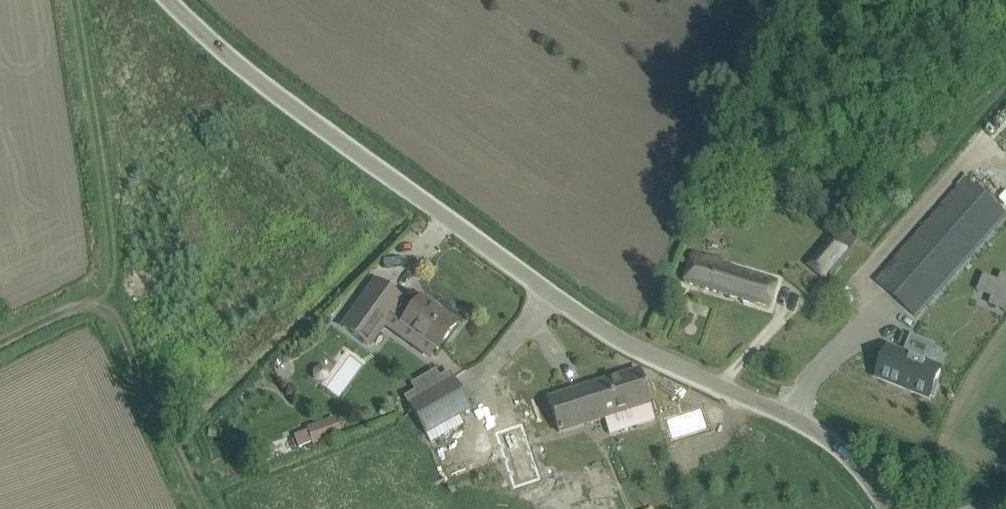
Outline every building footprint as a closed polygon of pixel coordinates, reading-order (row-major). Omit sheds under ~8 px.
[(876,280),(916,316),(1005,214),(966,179),(876,280)] [(810,265),(823,277),(827,272),(832,276),(852,254),(833,238),(810,265)] [(778,283),(779,280),(722,263),(723,261),(694,253),(685,282),(744,300),(744,299),(771,307),(778,283)] [(1005,310),(1005,275),(1002,273),(989,305),(1005,311),(1005,310)] [(343,327),(369,346),(391,314),(403,323),(402,324),(437,350),(457,323),(440,311),(438,315),(419,301),(422,298),(421,297),(413,309),(401,301),(402,300),(376,282),(343,327)] [(889,348),(877,377),(905,388),(911,390),(930,398),(931,394),(934,395),(939,383),(936,381),(941,369),(927,363),(928,360),(906,351),(904,354),(889,348)] [(639,370),(548,399),(559,433),(560,432),(566,448),(603,436),(598,420),(626,411),(631,427),(653,420),(648,404),(649,404),(639,370)] [(418,399),(409,404),(426,434),(469,409),(453,380),(443,385),(435,371),(410,385),(418,399)] [(671,440),(709,429),(702,406),(664,417),(671,440)] [(485,421),(493,448),(511,443),(502,415),(485,421)] [(289,436),(295,450),(339,434),(334,419),(289,436)]
